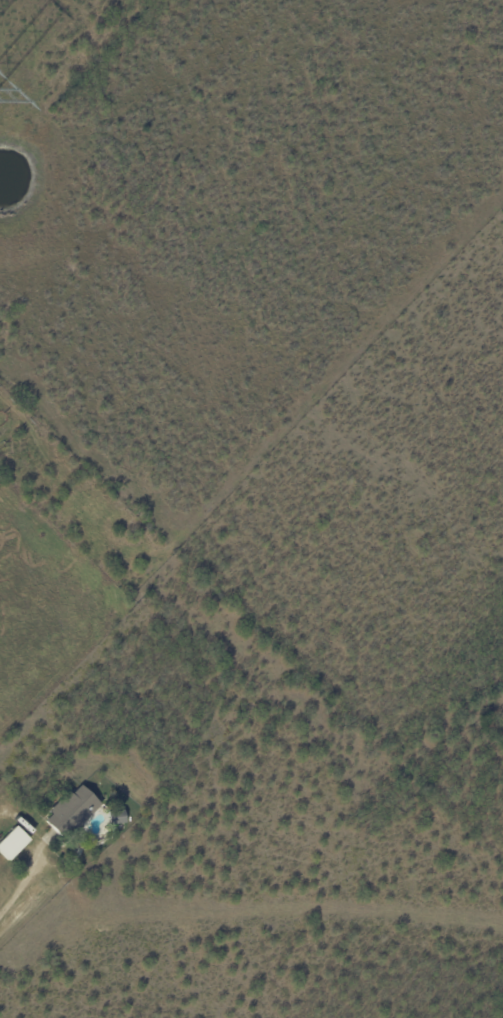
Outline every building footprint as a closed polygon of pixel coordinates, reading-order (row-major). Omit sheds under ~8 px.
[(102,805),(76,831),(73,828),(63,838),(47,821),(54,814),(51,811),(71,792),(73,794),(82,785),(102,805)] [(110,821),(109,811),(126,809),(127,823),(111,825),(110,821)] [(10,861),(0,851),(0,843),(18,826),(27,835),(32,840),(10,861)]
